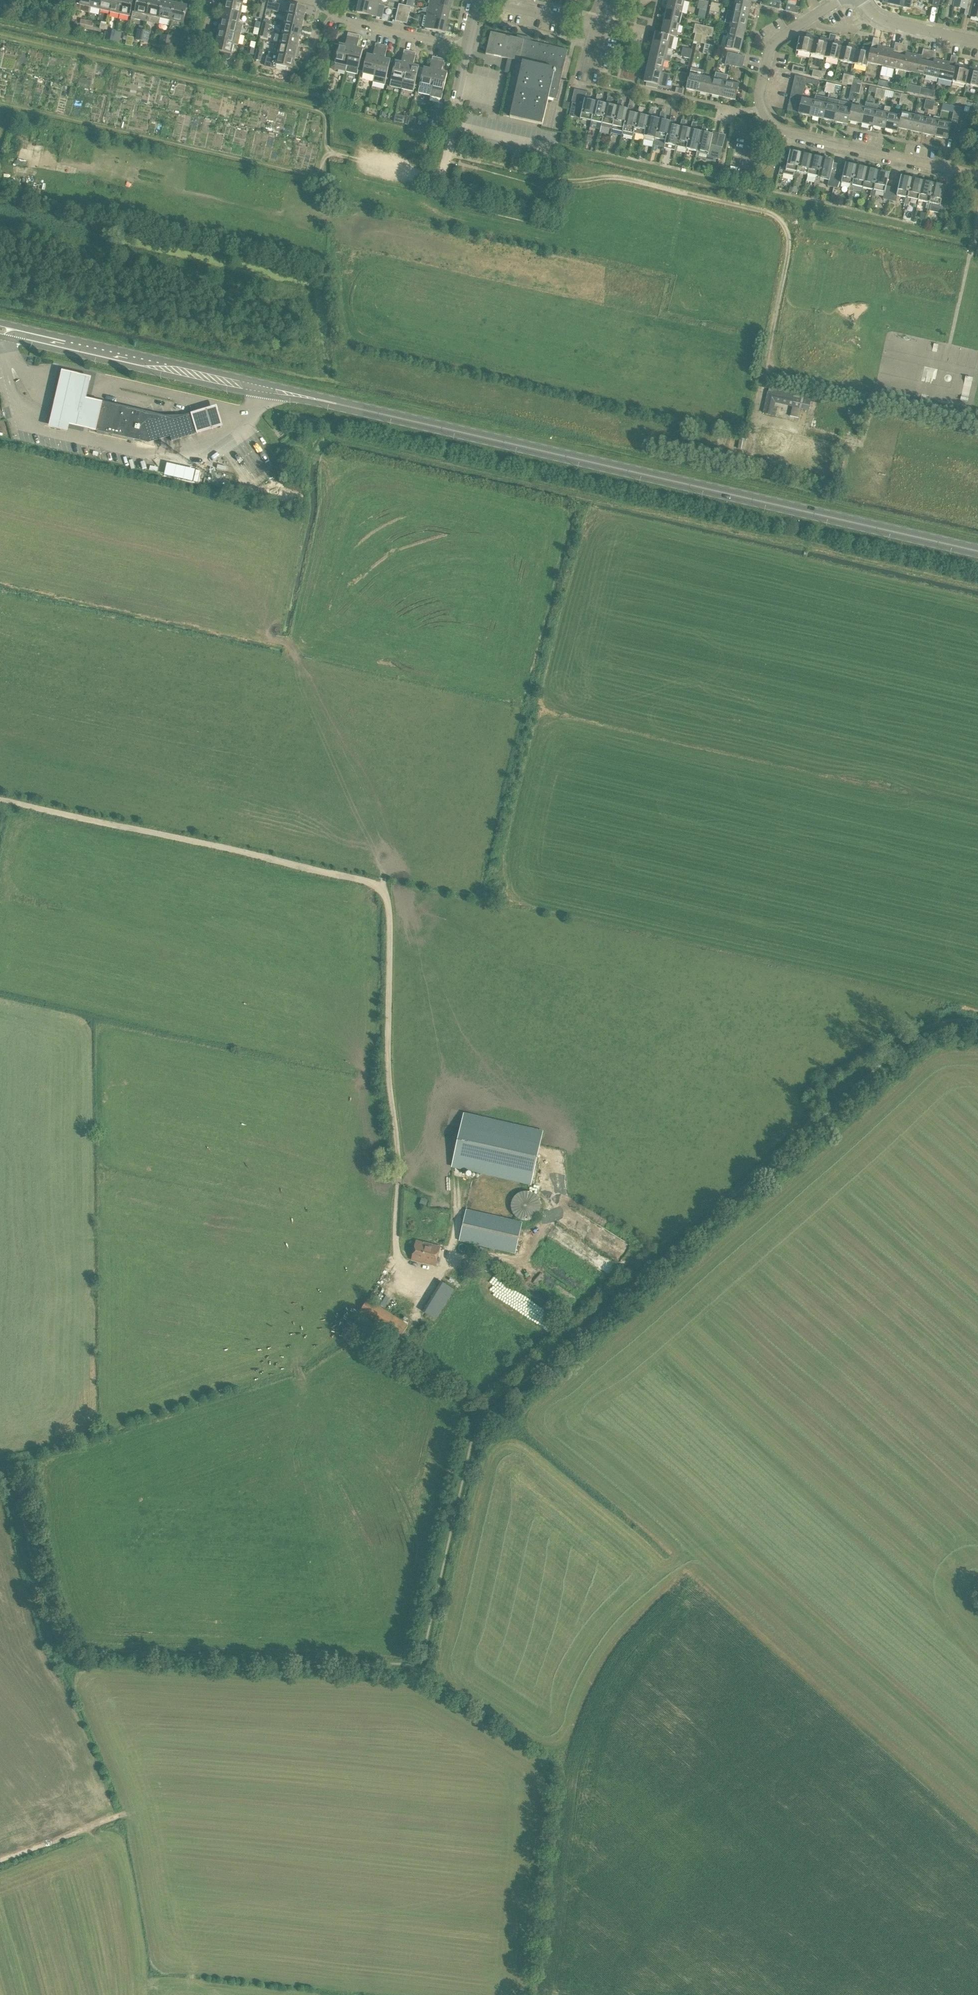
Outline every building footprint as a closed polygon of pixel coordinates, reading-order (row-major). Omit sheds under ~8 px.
[(91,8),(93,0),(77,0),(75,9),(90,13),(91,8)] [(100,10),(103,0),(93,0),(91,8),(100,10)] [(110,12),(113,0),(103,0),(100,10),(110,12)] [(120,14),(123,0),(113,0),(110,12),(120,14)] [(120,14),(130,17),(134,0),(123,0),(120,14)] [(151,0),(138,0),(136,12),(133,12),(132,18),(146,22),(147,16),(151,0)] [(163,1),(160,0),(151,0),(147,16),(146,22),(158,24),(159,18),(163,1)] [(222,7),(224,7),(224,11),(240,15),(243,5),(226,1),(223,0),(222,7)] [(267,10),(271,11),(273,11),(275,0),(269,0),(267,10)] [(429,5),(450,10),(452,0),(430,0),(429,5)] [(667,10),(682,13),(685,1),(680,0),(669,0),(667,10)] [(733,12),(733,13),(748,16),(751,3),(737,0),(736,0),(733,12)] [(882,3),(904,8),(910,9),(912,0),(883,0),(882,3)] [(966,9),(968,0),(949,0),(947,5),(966,9)] [(977,18),(977,0),(968,0),(966,9),(964,15),(977,18)] [(171,21),(175,3),(163,1),(159,18),(158,24),(160,18),(171,21)] [(298,3),(290,1),(287,15),(304,19),(306,8),(297,6),(298,3)] [(385,7),(380,6),(359,1),(356,13),(382,19),(385,7)] [(797,14),(799,8),(799,7),(795,7),(796,2),(788,1),(786,11),(797,14)] [(175,30),(176,27),(182,28),(187,6),(175,3),(171,21),(169,29),(175,30)] [(429,5),(426,16),(447,21),(450,10),(429,5)] [(394,21),(400,23),(403,11),(397,10),(394,21)] [(667,10),(664,22),(679,25),(682,13),(667,10)] [(730,25),(745,28),(748,16),(733,13),(733,12),(727,10),(725,23),(730,24),(730,25)] [(224,11),(221,20),(238,24),(240,15),(224,11)] [(406,24),(409,12),(403,11),(400,23),(406,24)] [(302,29),(304,19),(287,15),(285,24),(282,24),(302,29)] [(426,16),(423,28),(444,33),(447,21),(426,16)] [(221,20),(219,30),(241,35),(243,25),(238,24),(221,20)] [(664,22),(661,34),(674,37),(676,38),(679,25),(664,22)] [(299,38),(302,29),(282,24),(280,34),(299,38)] [(730,25),(727,37),(742,40),(745,28),(730,25)] [(136,40),(141,41),(145,27),(139,26),(139,30),(138,30),(136,40)] [(141,41),(148,42),(150,32),(144,31),(145,27),(141,41)] [(114,41),(116,31),(109,29),(107,40),(114,41)] [(219,30),(217,40),(234,44),(239,45),(241,35),(219,30)] [(703,31),(702,35),(701,43),(705,44),(707,36),(712,37),(713,33),(703,31)] [(568,50),(491,32),(486,54),(509,59),(506,71),(513,73),(502,116),(542,125),(548,97),(556,99),(568,50)] [(345,72),(354,34),(348,33),(345,46),(339,44),(336,61),(332,60),(331,68),(334,71),(338,70),(345,72)] [(655,33),(652,45),(667,49),(671,50),(674,37),(661,34),(655,33)] [(297,48),(299,38),(280,34),(277,44),(297,48)] [(360,35),(354,34),(345,72),(357,75),(363,49),(357,48),(360,35)] [(829,34),(828,40),(827,44),(824,58),(838,61),(841,48),(842,43),(834,41),(835,35),(829,34)] [(796,51),(810,54),(813,41),(814,37),(806,35),(805,39),(799,38),(796,51)] [(165,46),(171,48),(174,38),(167,37),(165,46)] [(725,49),(739,52),(742,40),(727,37),(725,49)] [(819,42),(813,41),(810,54),(824,58),(827,44),(828,40),(820,38),(819,42)] [(873,38),(870,49),(867,62),(881,66),(885,49),(877,47),(879,39),(873,38)] [(230,58),(231,54),(234,44),(217,40),(215,50),(221,52),(220,56),(221,58),(228,60),(230,58)] [(373,82),(382,45),(376,43),(373,56),(367,55),(362,74),(363,74),(364,77),(365,79),(366,80),(373,82)] [(893,50),(885,49),(881,66),(896,69),(901,44),(895,43),(893,50)] [(297,53),(296,52),(297,48),(277,44),(275,54),(295,58),(296,58),(298,57),(298,54),(297,53)] [(838,61),(852,64),(855,51),(856,46),(848,44),(847,49),(841,48),(838,61)] [(907,45),(901,44),(896,69),(910,72),(914,55),(906,53),(907,45)] [(387,46),(382,45),(373,82),(385,85),(390,60),(384,59),(387,46)] [(652,45),(649,57),(670,62),(672,56),(666,55),(667,49),(652,45)] [(852,64),(866,67),(867,62),(870,49),(862,47),(861,52),(855,51),(852,64)] [(921,57),(914,55),(910,72),(924,75),(929,51),(923,49),(921,57)] [(257,50),(256,56),(255,60),(261,61),(263,51),(262,50),(262,51),(257,50)] [(401,89),(410,51),(404,50),(401,63),(395,61),(389,86),(401,89)] [(416,52),(410,51),(401,89),(413,92),(419,67),(413,65),(416,52)] [(935,52),(929,51),(924,75),(938,79),(942,61),(933,60),(935,52)] [(292,68),(295,58),(275,54),(272,53),(270,63),(292,68)] [(727,53),(726,59),(743,63),(745,57),(727,53)] [(430,95),(438,58),(433,56),(430,69),(423,68),(419,87),(420,87),(418,93),(430,95)] [(957,57),(951,56),(949,63),(942,61),(938,79),(952,82),(955,68),(954,68),(955,64),(956,64),(957,57)] [(649,57),(646,70),(668,75),(668,74),(661,72),(664,61),(670,62),(649,57)] [(444,59),(438,58),(430,95),(431,90),(443,92),(447,73),(441,72),(444,59)] [(725,64),(742,68),(743,63),(726,59),(725,64)] [(952,82),(966,85),(969,71),(968,71),(963,70),(964,66),(956,64),(955,64),(954,68),(955,68),(952,82)] [(804,72),(805,68),(793,65),(791,72),(803,74),(805,75),(806,73),(804,72)] [(977,88),(977,74),(977,73),(977,69),(969,67),(968,71),(969,71),(966,85),(977,88)] [(686,89),(698,92),(703,71),(691,68),(690,74),(689,73),(686,89)] [(658,85),(665,87),(668,75),(646,70),(643,81),(658,85)] [(813,70),(812,76),(820,78),(821,72),(813,70)] [(704,71),(703,71),(698,92),(710,94),(714,79),(702,76),(704,71)] [(714,79),(710,94),(723,97),(726,82),(728,76),(715,73),(714,79)] [(795,76),(793,81),(805,84),(806,82),(807,78),(795,76)] [(850,76),(848,84),(852,85),(852,84),(852,83),(856,84),(861,85),(862,82),(862,81),(853,80),(854,77),(850,76)] [(793,81),(792,87),(804,90),(805,84),(793,81)] [(738,85),(726,82),(723,97),(735,100),(738,85)] [(881,90),(877,89),(877,88),(870,86),(869,91),(876,93),(875,98),(879,99),(881,90)] [(792,87),(791,93),(803,96),(804,90),(792,87)] [(572,102),(577,103),(580,90),(575,89),(572,102)] [(573,117),(590,121),(591,121),(595,102),(588,100),(590,93),(580,90),(577,103),(573,117)] [(895,95),(901,96),(899,104),(903,104),(906,95),(893,92),(892,96),(895,97),(895,95)] [(791,93),(789,99),(801,102),(800,107),(798,114),(810,116),(814,102),(802,99),(803,96),(791,93)] [(596,94),(595,102),(591,121),(590,121),(589,123),(592,124),(592,121),(601,123),(605,104),(599,103),(601,95),(596,94)] [(607,96),(605,104),(601,123),(600,126),(601,126),(601,127),(612,129),(617,107),(616,107),(610,105),(612,97),(607,96)] [(324,98),(323,104),(330,107),(332,101),(324,98)] [(618,99),(616,107),(617,107),(612,129),(622,132),(623,128),(627,109),(621,108),(623,100),(618,99)] [(789,99),(788,105),(800,107),(801,102),(789,99)] [(826,104),(823,119),(835,122),(839,101),(827,99),(826,104)] [(839,101),(835,122),(847,125),(848,121),(851,106),(852,104),(839,101)] [(810,116),(823,119),(826,104),(814,102),(810,116)] [(622,134),(623,135),(632,137),(632,134),(633,134),(637,115),(631,113),(633,105),(628,104),(627,109),(623,128),(622,132),(621,134),(622,134)] [(788,105),(787,110),(787,111),(798,114),(800,107),(788,105)] [(848,121),(861,124),(864,109),(851,106),(848,121)] [(885,106),(883,113),(876,112),(872,126),(885,129),(888,114),(889,114),(890,108),(885,106)] [(635,134),(643,136),(644,136),(648,117),(642,116),(643,108),(639,107),(637,115),(633,134),(632,134),(632,137),(634,137),(635,134)] [(952,118),(958,120),(960,108),(954,107),(952,118)] [(643,139),(643,140),(653,142),(654,139),(655,139),(659,120),(658,120),(652,118),(654,110),(649,109),(648,117),(644,136),(643,136),(643,139)] [(861,124),(872,126),(876,112),(864,109),(861,124)] [(654,142),(656,142),(657,139),(665,141),(669,122),(663,121),(665,113),(660,112),(658,120),(659,120),(655,139),(654,139),(653,142),(654,142)] [(896,112),(895,116),(889,114),(888,114),(885,129),(897,132),(898,128),(901,117),(900,117),(901,113),(896,112)] [(898,128),(910,131),(914,116),(901,113),(901,117),(898,128)] [(910,131),(922,134),(926,119),(914,116),(910,131)] [(934,116),(933,120),(926,119),(922,134),(935,136),(938,122),(939,122),(940,118),(934,116)] [(667,145),(675,147),(680,127),(673,126),(675,118),(670,117),(669,122),(665,141),(664,147),(666,147),(667,145)] [(677,147),(685,149),(686,149),(690,130),(684,128),(686,121),(681,120),(680,127),(675,147),(675,149),(677,150),(677,147)] [(688,149),(696,151),(697,151),(701,132),(695,131),(696,123),(692,122),(690,130),(686,149),(685,149),(685,152),(688,152),(688,149)] [(951,124),(939,122),(938,122),(935,136),(947,139),(951,124)] [(696,151),(696,154),(720,159),(722,148),(717,146),(719,133),(713,132),(712,135),(706,133),(707,126),(703,124),(701,132),(697,151),(696,151)] [(725,134),(719,133),(717,146),(722,148),(725,134)] [(785,174),(793,176),(794,172),(796,173),(801,153),(789,151),(787,163),(780,161),(777,174),(785,176),(785,174)] [(799,173),(807,175),(811,156),(801,153),(796,173),(794,172),(793,176),(793,178),(797,179),(799,173)] [(819,184),(820,178),(817,178),(822,158),(811,156),(807,175),(815,177),(814,182),(819,184)] [(827,186),(833,187),(836,174),(830,173),(833,161),(822,158),(817,178),(820,178),(828,180),(827,186)] [(839,191),(840,189),(841,183),(849,185),(851,185),(856,166),(845,163),(842,175),(836,174),(833,187),(834,187),(833,189),(839,191)] [(854,186),(862,188),(867,168),(856,166),(851,185),(849,185),(848,190),(853,191),(854,186)] [(874,196),(875,191),(873,190),(878,171),(867,168),(862,188),(870,190),(869,195),(874,196)] [(882,199),(888,200),(892,187),(885,186),(888,173),(878,171),(873,190),(875,191),(883,193),(882,199)] [(897,196),(905,198),(907,198),(911,179),(900,176),(898,188),(892,187),(888,200),(896,202),(897,196)] [(910,199),(917,201),(922,181),(911,179),(907,198),(905,198),(904,203),(908,204),(910,199)] [(925,208),(930,209),(931,204),(928,203),(933,184),(922,181),(917,201),(926,203),(925,208)] [(941,214),(941,212),(944,213),(948,198),(941,197),(944,186),(933,184),(928,203),(931,204),(930,209),(929,211),(941,214)] [(91,380),(60,372),(58,382),(48,425),(47,429),(66,435),(67,430),(67,427),(97,434),(102,405),(86,401),(89,388),(91,380)] [(96,430),(149,442),(170,436),(172,441),(199,433),(199,431),(198,432),(193,414),(193,413),(191,413),(192,414),(167,421),(165,416),(157,418),(155,414),(145,416),(144,411),(144,410),(142,410),(142,411),(103,401),(101,401),(101,402),(102,402),(102,403),(102,405),(96,428),(96,429),(95,428),(94,430),(96,430)] [(462,1123),(452,1166),(531,1183),(541,1140),(543,1132),(464,1115),(462,1123)] [(541,1207),(541,1206),(540,1204),(540,1203),(540,1202),(539,1201),(539,1199),(538,1198),(537,1197),(536,1196),(535,1195),(534,1195),(533,1194),(532,1193),(531,1193),(530,1192),(528,1192),(527,1192),(526,1192),(525,1192),(523,1192),(522,1192),(521,1193),(520,1193),(518,1194),(517,1195),(516,1195),(515,1196),(514,1197),(514,1198),(513,1199),(512,1201),(512,1202),(512,1203),(511,1204),(511,1206),(511,1207),(511,1208),(512,1209),(512,1211),(512,1212),(513,1213),(514,1214),(515,1215),(515,1216),(516,1217),(517,1218),(518,1218),(520,1219),(521,1219),(522,1220),(523,1220),(524,1220),(526,1220),(527,1220),(528,1220),(530,1220),(531,1220),(532,1219),(533,1218),(534,1218),(535,1217),(536,1216),(537,1215),(538,1214),(539,1213),(539,1212),(540,1211),(540,1209),(540,1208),(541,1207)] [(459,1241),(515,1254),(522,1222),(467,1210),(459,1241)] [(436,1266),(440,1246),(417,1241),(412,1261),(436,1266)] [(436,1320),(454,1290),(443,1283),(425,1313),(436,1320)] [(359,1312),(400,1338),(408,1325),(368,1299),(359,1312)]
